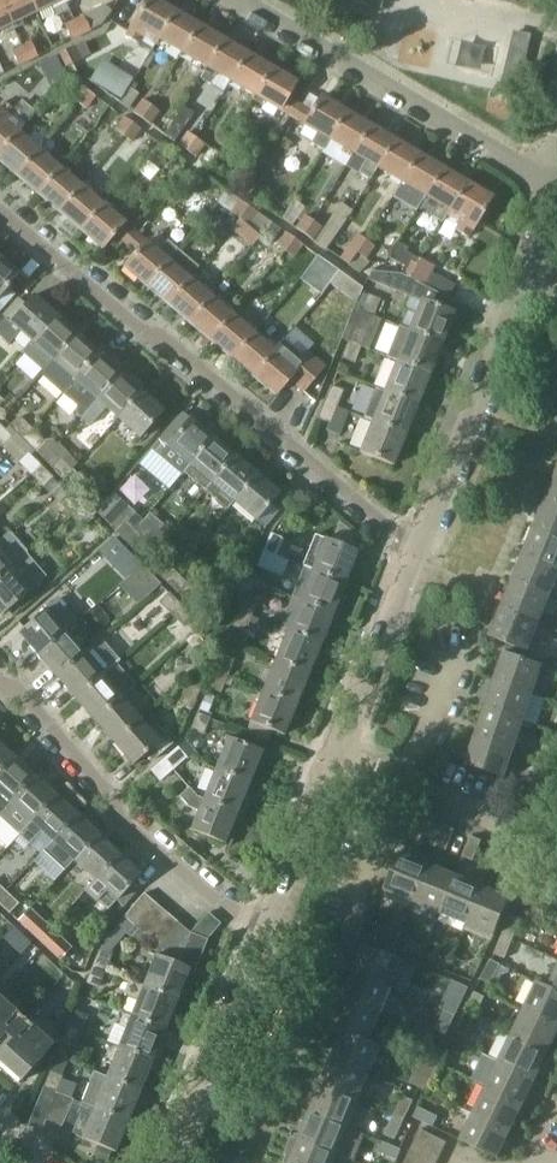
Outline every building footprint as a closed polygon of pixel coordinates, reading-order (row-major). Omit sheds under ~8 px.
[(16,29),(2,0),(0,0),(0,30),(1,30),(3,34),(16,29)] [(39,11),(34,0),(2,0),(16,29),(24,25),(22,19),(39,11)] [(67,3),(66,0),(34,0),(39,11),(51,5),(54,9),(67,3)] [(173,11),(154,0),(146,0),(124,37),(135,43),(139,37),(153,45),(156,40),(173,11)] [(197,25),(173,11),(156,40),(180,54),(197,25)] [(74,20),(82,36),(92,32),(84,15),(74,20)] [(72,41),(82,36),(74,20),(64,24),(72,41)] [(222,40),(197,25),(180,54),(205,68),(222,40)] [(518,88),(524,61),(530,35),(513,31),(500,84),(518,88)] [(246,54),(222,40),(205,68),(206,69),(201,78),(211,84),(216,75),(229,83),(246,54)] [(22,46),(29,62),(39,57),(31,42),(22,46)] [(19,66),(29,62),(22,46),(12,51),(19,66)] [(82,60),(75,46),(66,50),(73,65),(82,60)] [(66,50),(56,55),(63,69),(73,65),(66,50)] [(271,68),(246,54),(229,83),(254,97),(271,68)] [(295,83),(271,68),(254,97),(289,118),(297,104),(287,98),(295,83)] [(65,74),(51,91),(62,99),(75,81),(65,74)] [(69,97),(78,103),(87,90),(78,84),(69,97)] [(87,109),(96,96),(87,90),(78,103),(87,109)] [(323,149),(328,140),(345,111),(320,96),(311,112),(302,107),(294,120),(317,134),(312,143),(323,149)] [(142,118),(151,105),(142,99),(133,112),(142,118)] [(16,129),(21,124),(23,121),(32,111),(19,100),(12,108),(4,101),(0,106),(0,148),(16,129)] [(160,112),(151,105),(142,118),(151,124),(160,112)] [(175,141),(192,116),(182,109),(164,134),(175,141)] [(328,140),(352,154),(369,125),(345,111),(328,140)] [(114,129),(123,135),(133,122),(124,116),(114,129)] [(0,148),(0,158),(16,173),(38,147),(45,139),(23,121),(21,124),(16,129),(0,148)] [(132,142),(142,128),(133,122),(123,135),(132,142)] [(369,180),(376,168),(393,139),(369,125),(352,154),(364,161),(357,173),(369,180)] [(188,151),(196,138),(187,132),(178,145),(188,151)] [(206,144),(196,138),(188,151),(197,157),(206,144)] [(376,168),(400,182),(417,153),(393,139),(376,168)] [(35,189),(39,192),(61,167),(38,147),(16,173),(35,189)] [(424,196),(441,167),(417,153),(400,182),(424,196)] [(54,205),(61,210),(82,185),(61,167),(39,192),(54,205)] [(442,222),(446,215),(465,182),(441,167),(424,196),(425,197),(418,209),(431,216),(431,215),(442,222)] [(491,197),(465,182),(446,215),(460,224),(456,231),(467,237),(491,197)] [(73,221),(82,229),(104,203),(82,185),(61,210),(73,221)] [(240,219),(249,206),(240,199),(231,212),(240,219)] [(133,228),(104,203),(82,229),(102,246),(114,233),(123,240),(133,228)] [(341,203),(328,223),(339,230),(352,210),(341,203)] [(258,212),(249,206),(240,219),(249,225),(258,212)] [(304,234),(313,221),(304,215),(295,228),(304,234)] [(322,227),(313,221),(304,234),(313,240),(322,227)] [(285,251),(294,238),(286,232),(276,245),(285,251)] [(146,283),(177,248),(168,241),(159,251),(138,233),(128,245),(136,251),(124,264),(146,283)] [(357,253),(366,240),(357,233),(348,246),(357,253)] [(304,245),(294,238),(285,251),(294,258),(304,245)] [(375,246),(366,240),(357,253),(366,259),(375,246)] [(401,273),(411,278),(420,259),(406,252),(409,247),(397,241),(389,258),(404,266),(401,273)] [(177,248),(146,283),(167,302),(188,276),(197,266),(190,260),(177,248)] [(6,285),(18,271),(0,256),(0,292),(6,285)] [(420,259),(411,278),(425,285),(435,267),(420,259)] [(368,279),(394,290),(401,273),(371,271),(368,279)] [(363,288),(340,272),(330,284),(356,303),(363,288)] [(457,303),(425,285),(411,278),(401,273),(394,290),(419,300),(452,313),(457,303)] [(167,302),(189,320),(210,295),(188,276),(167,302)] [(16,293),(6,285),(0,292),(0,311),(16,293)] [(22,329),(33,340),(56,314),(33,294),(25,303),(9,321),(6,318),(0,325),(0,337),(8,344),(22,329)] [(373,317),(381,299),(368,294),(360,311),(373,317)] [(189,320),(210,339),(231,313),(210,295),(189,320)] [(19,297),(3,315),(6,318),(9,321),(25,303),(19,297)] [(419,300),(407,331),(440,344),(452,313),(419,300)] [(231,313),(210,339),(232,357),(253,332),(231,313)] [(23,352),(44,371),(55,359),(77,334),(56,314),(33,340),(23,352)] [(348,342),(362,347),(368,331),(355,325),(348,342)] [(385,357),(395,360),(428,374),(440,344),(407,331),(397,327),(385,357)] [(232,357),(253,376),(274,350),(253,332),(232,357)] [(55,359),(44,371),(40,375),(63,394),(76,378),(99,353),(77,334),(55,359)] [(302,391),(324,366),(310,354),(307,358),(286,339),(275,351),(274,350),(253,376),(275,395),(288,379),(302,391)] [(355,364),(362,347),(348,342),(341,358),(355,364)] [(76,378),(63,394),(77,407),(76,408),(77,415),(80,418),(98,398),(120,372),(99,353),(76,378)] [(395,360),(383,391),(416,404),(428,374),(395,360)] [(127,378),(120,372),(98,398),(80,418),(90,426),(107,406),(119,417),(142,391),(139,389),(143,385),(131,374),(127,378)] [(331,385),(324,402),(336,408),(343,391),(331,385)] [(362,418),(371,422),(404,435),(416,404),(383,391),(374,387),(362,418)] [(163,410),(142,391),(119,417),(140,436),(163,410)] [(329,425),(336,408),(324,402),(317,420),(329,425)] [(350,413),(336,408),(329,425),(327,431),(340,437),(350,413)] [(190,465),(214,437),(183,410),(158,439),(165,445),(158,453),(181,473),(182,471),(189,464),(190,465)] [(23,438),(32,428),(19,416),(10,425),(23,438)] [(391,467),(404,435),(371,422),(358,454),(391,467)] [(13,437),(0,425),(0,443),(3,446),(13,437)] [(45,441),(32,428),(23,438),(36,451),(45,441)] [(211,483),(236,456),(214,437),(190,465),(189,464),(182,471),(205,490),(211,483)] [(43,458),(64,478),(74,469),(79,462),(58,442),(43,458)] [(19,462),(32,475),(41,465),(28,453),(19,462)] [(211,483),(205,490),(228,509),(233,503),(257,475),(236,456),(211,483)] [(32,475),(45,487),(54,477),(41,465),(32,475)] [(64,478),(77,491),(86,482),(74,469),(64,478)] [(257,475),(233,503),(255,521),(279,494),(257,475)] [(545,502),(556,507),(556,476),(545,502)] [(73,517),(83,506),(70,493),(59,503),(73,517)] [(534,529),(556,539),(556,507),(545,502),(534,529)] [(95,518),(83,506),(73,517),(85,528),(95,518)] [(124,539),(134,530),(121,518),(111,527),(124,539)] [(523,556),(556,570),(556,539),(534,529),(523,556)] [(146,542),(134,530),(124,539),(137,552),(146,542)] [(26,555),(28,553),(9,532),(0,539),(0,578),(26,555)] [(270,534),(263,549),(277,555),(283,539),(270,534)] [(356,552),(314,536),(302,566),(303,566),(344,583),(356,552)] [(277,555),(263,549),(256,566),(269,572),(277,555)] [(131,575),(141,565),(128,552),(118,562),(131,575)] [(26,555),(0,578),(0,612),(3,615),(46,577),(26,555)] [(512,584),(549,599),(556,578),(556,570),(523,556),(512,584)] [(163,557),(153,567),(165,580),(175,570),(163,557)] [(154,577),(141,565),(131,575),(144,587),(154,577)] [(339,597),(344,583),(303,566),(291,597),(299,600),(299,599),(332,613),(332,612),(337,614),(343,598),(339,597)] [(165,580),(178,593),(181,590),(193,602),(206,590),(192,576),(186,581),(175,570),(165,580)] [(512,584),(501,610),(538,625),(549,599),(512,584)] [(159,602),(172,615),(182,604),(169,592),(159,602)] [(246,593),(239,610),(252,615),(259,598),(246,593)] [(320,643),(332,613),(299,599),(299,600),(287,629),(320,643)] [(185,628),(195,617),(182,604),(172,615),(185,628)] [(17,633),(38,656),(64,632),(44,610),(17,633)] [(246,632),(252,615),(239,610),(232,627),(246,632)] [(526,653),(538,625),(501,610),(489,638),(526,653)] [(307,675),(320,643),(287,629),(275,661),(307,675)] [(38,656),(57,678),(84,655),(64,632),(38,656)] [(496,680),(533,693),(543,664),(506,652),(496,680)] [(215,671),(228,676),(235,659),(221,654),(215,671)] [(57,678),(76,700),(103,676),(84,655),(57,678)] [(295,705),(307,675),(275,661),(263,691),(295,705)] [(194,670),(186,688),(200,693),(207,675),(194,670)] [(221,693),(228,676),(215,671),(208,687),(221,693)] [(76,700),(95,721),(122,698),(103,676),(76,700)] [(533,693),(496,680),(486,707),(524,720),(533,693)] [(200,693),(186,688),(179,704),(193,709),(200,693)] [(284,735),(295,705),(263,691),(251,722),(284,735)] [(95,721),(113,742),(140,719),(122,698),(95,721)] [(486,707),(477,735),(514,747),(524,720),(486,707)] [(211,717),(199,712),(198,711),(190,729),(191,729),(203,734),(211,717)] [(151,731),(140,719),(113,742),(133,765),(147,752),(153,760),(172,744),(156,726),(151,731)] [(514,747),(477,735),(467,763),(505,776),(514,747)] [(214,769),(248,782),(261,750),(227,736),(214,769)] [(12,756),(0,745),(0,768),(12,756)] [(180,745),(165,758),(174,768),(189,756),(180,745)] [(10,798),(32,775),(12,756),(0,768),(0,811),(11,799),(10,798)] [(165,758),(151,770),(160,781),(174,768),(165,758)] [(202,798),(196,795),(196,797),(235,813),(236,810),(243,813),(249,797),(243,795),(248,782),(214,769),(202,798)] [(18,834),(53,795),(32,775),(10,798),(11,799),(0,811),(0,818),(18,834)] [(539,776),(526,792),(535,800),(548,783),(539,776)] [(196,795),(189,787),(179,795),(187,806),(197,810),(190,830),(223,843),(235,813),(196,797),(196,795)] [(29,844),(43,829),(53,838),(75,814),(53,795),(18,834),(29,844)] [(430,821),(431,819),(434,810),(413,803),(410,814),(430,821)] [(64,869),(75,858),(74,858),(96,834),(75,814),(53,838),(54,839),(44,850),(64,869)] [(455,829),(444,824),(436,845),(446,849),(455,829)] [(74,858),(75,858),(95,877),(117,854),(96,834),(74,858)] [(482,840),(471,835),(462,856),(473,860),(482,840)] [(509,850),(497,846),(489,867),(500,871),(509,850)] [(413,901),(428,863),(401,852),(385,889),(413,901)] [(117,854),(95,877),(83,891),(96,903),(107,892),(122,906),(138,888),(132,882),(138,874),(117,854)] [(428,863),(413,901),(439,911),(454,874),(428,863)] [(454,874),(439,911),(465,923),(481,885),(484,878),(466,871),(463,878),(454,874)] [(527,907),(535,886),(525,882),(516,902),(527,907)] [(481,885),(465,923),(463,928),(490,940),(509,897),(481,885)] [(9,914),(19,904),(5,890),(0,894),(0,904),(9,914)] [(124,915),(136,926),(156,903),(144,893),(124,915)] [(146,934),(166,912),(156,903),(136,926),(146,934)] [(158,945),(178,922),(166,912),(146,934),(158,945)] [(511,914),(503,934),(513,939),(522,919),(511,914)] [(37,940),(47,929),(34,918),(25,928),(37,940)] [(178,922),(158,945),(169,955),(177,958),(190,933),(178,922)] [(33,942),(15,926),(3,939),(21,955),(33,942)] [(61,943),(47,929),(37,940),(51,953),(61,943)] [(176,962),(155,953),(142,985),(175,998),(180,1000),(187,984),(182,982),(187,969),(193,972),(206,939),(190,933),(177,958),(176,962)] [(505,958),(513,939),(503,934),(494,954),(505,958)] [(423,947),(411,942),(407,951),(419,956),(423,947)] [(354,972),(392,988),(405,993),(416,966),(365,944),(354,972)] [(93,965),(106,970),(112,955),(99,950),(93,965)] [(501,965),(491,960),(481,979),(491,984),(501,965)] [(99,988),(106,970),(93,965),(86,983),(99,988)] [(548,986),(547,987),(556,992),(556,967),(548,986)] [(354,972),(343,999),(381,1015),(392,988),(354,972)] [(136,1000),(130,1015),(163,1028),(175,998),(142,985),(129,980),(123,994),(136,1000)] [(456,1015),(465,996),(469,987),(453,980),(440,1007),(445,1010),(456,1015)] [(556,1024),(556,992),(547,987),(548,986),(537,981),(523,1008),(556,1024)] [(465,1011),(476,1016),(485,997),(475,992),(465,1011)] [(331,1026),(343,1031),(343,1030),(370,1041),(370,1040),(381,1015),(343,999),(331,1026)] [(16,1080),(48,1042),(0,1001),(0,1067),(16,1080)] [(546,1051),(556,1028),(556,1024),(523,1008),(511,1034),(546,1051)] [(68,1026),(81,1031),(88,1015),(75,1010),(68,1026)] [(436,1029),(446,1034),(456,1015),(445,1010),(436,1029)] [(466,1036),(476,1016),(465,1011),(456,1031),(466,1036)] [(163,1028),(130,1015),(123,1012),(119,1025),(125,1027),(117,1046),(150,1059),(163,1028)] [(74,1049),(81,1031),(68,1026),(61,1043),(74,1049)] [(343,1030),(343,1031),(332,1057),(370,1073),(382,1045),(370,1040),(370,1041),(343,1030)] [(498,1060),(533,1077),(546,1051),(511,1034),(498,1060)] [(419,1062),(429,1066),(439,1047),(429,1042),(419,1062)] [(105,1075),(105,1076),(138,1089),(150,1059),(117,1046),(105,1075)] [(439,1047),(429,1066),(439,1071),(448,1052),(439,1047)] [(332,1057),(321,1084),(359,1100),(370,1073),(332,1057)] [(486,1086),(521,1103),(533,1077),(498,1060),(486,1086)] [(420,1086),(429,1066),(419,1062),(410,1081),(420,1086)] [(439,1071),(429,1066),(420,1086),(430,1090),(439,1071)] [(50,1070),(44,1086),(56,1091),(62,1074),(50,1070)] [(93,1106),(126,1119),(138,1089),(105,1076),(105,1075),(93,1070),(80,1101),(93,1106)] [(321,1084),(310,1110),(348,1126),(359,1100),(321,1084)] [(56,1092),(56,1091),(44,1086),(37,1103),(50,1108),(45,1119),(61,1125),(72,1098),(56,1092)] [(473,1112),(508,1129),(521,1103),(486,1086),(473,1112)] [(394,1114),(404,1118),(414,1099),(404,1094),(394,1114)] [(113,1151),(126,1119),(93,1106),(80,1137),(113,1151)] [(418,1107),(413,1118),(433,1127),(438,1117),(418,1107)] [(310,1110),(299,1137),(336,1153),(348,1126),(310,1110)] [(508,1129),(473,1112),(460,1139),(495,1156),(508,1129)] [(404,1118),(394,1114),(385,1133),(395,1138),(404,1118)] [(421,1127),(415,1140),(441,1154),(448,1141),(421,1127)] [(288,1162),(332,1162),(336,1153),(299,1137),(298,1137),(293,1135),(286,1151),(292,1153),(288,1162)] [(441,1154),(415,1140),(409,1152),(431,1162),(437,1162),(441,1154)] [(377,1153),(397,1160),(402,1149),(381,1141),(377,1153)] [(409,1152),(404,1162),(431,1162),(409,1152)]
